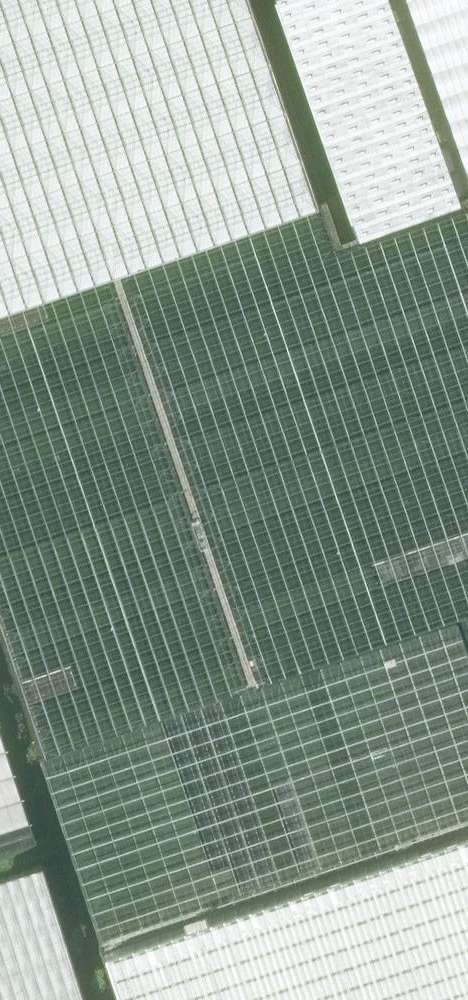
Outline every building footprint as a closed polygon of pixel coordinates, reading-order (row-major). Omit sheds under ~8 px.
[(101,277),(318,204),(249,0),(0,0),(0,311),(101,277)] [(386,0),(277,0),(361,238),(458,204),(386,0)] [(105,953),(120,999),(467,999),(467,832),(329,878),(304,887),(105,953)] [(43,864),(0,878),(0,999),(85,999),(43,864)]
